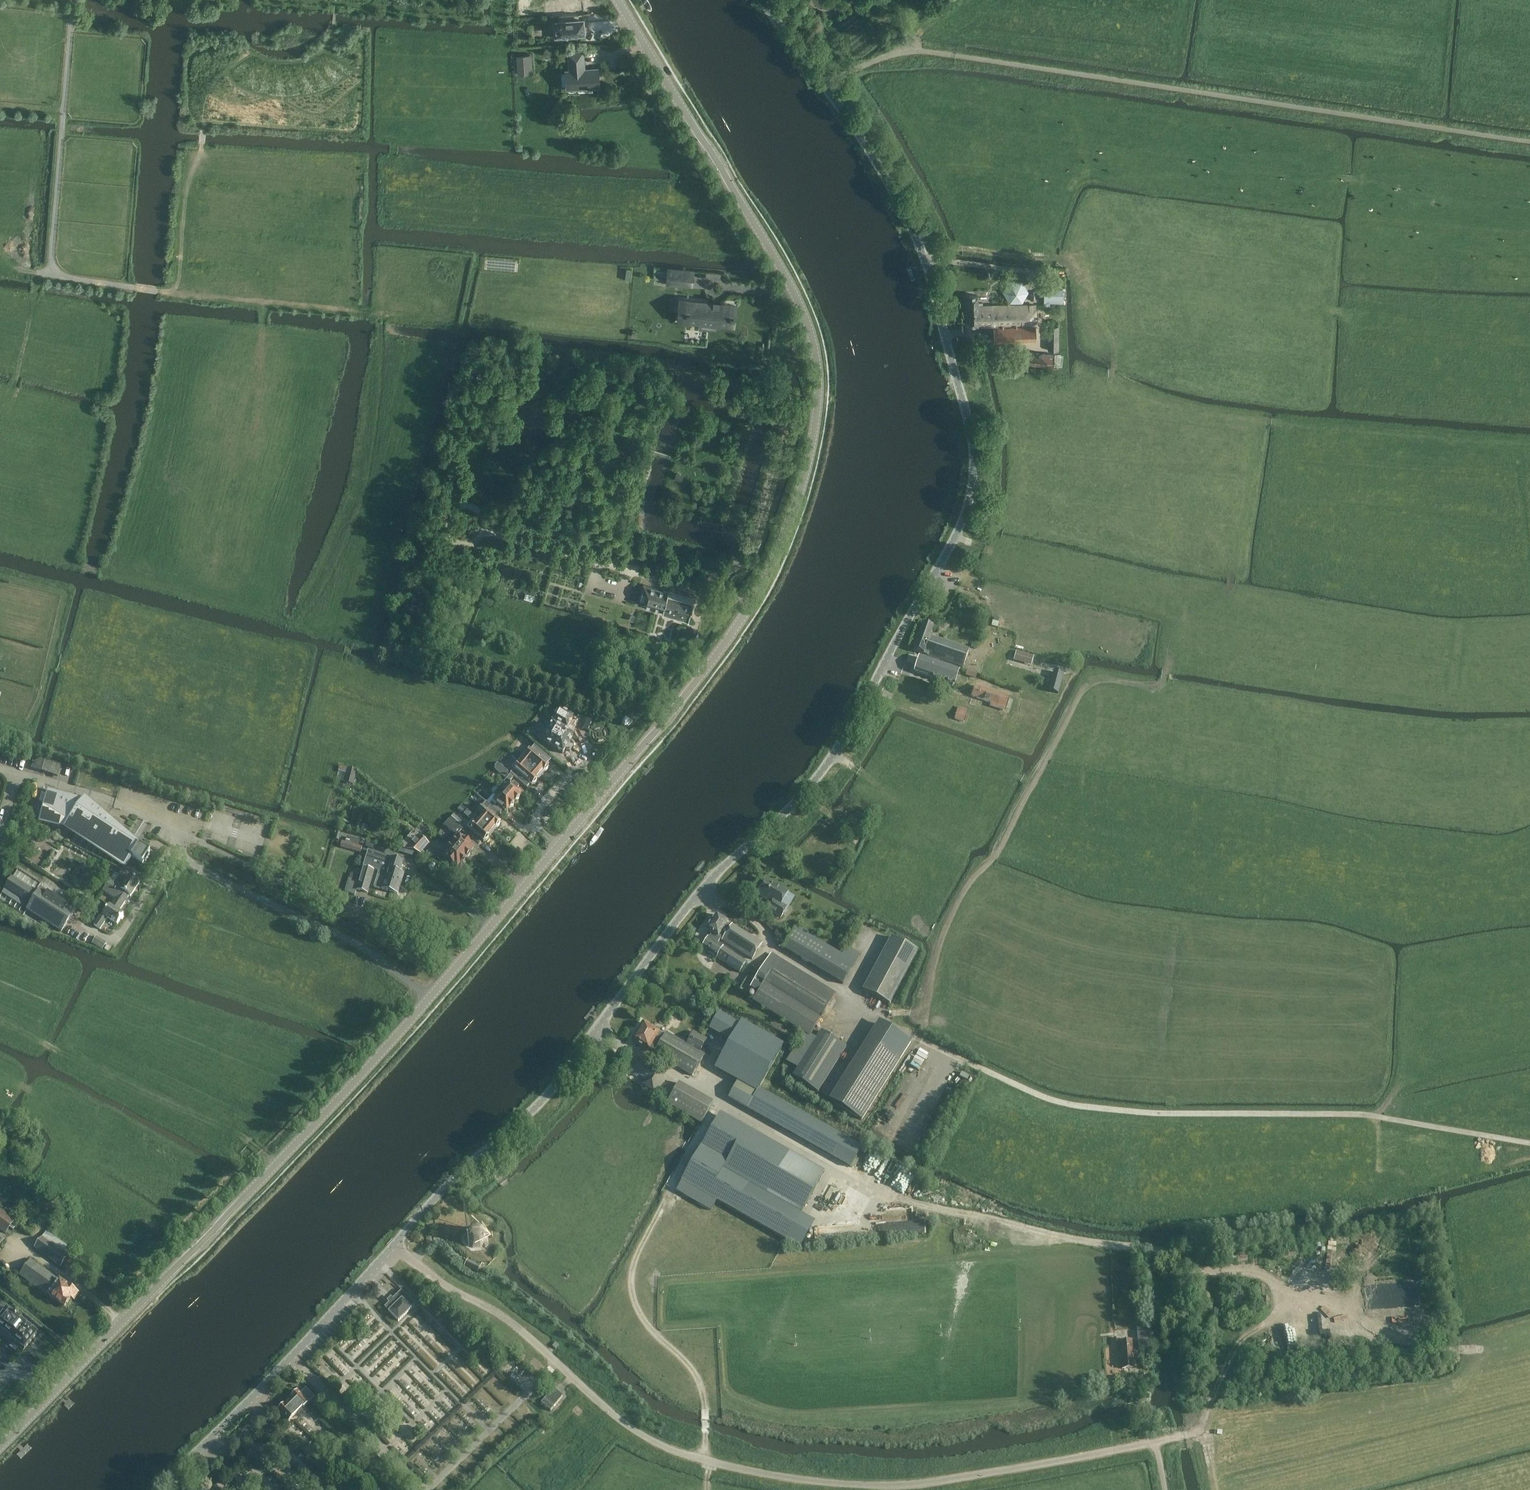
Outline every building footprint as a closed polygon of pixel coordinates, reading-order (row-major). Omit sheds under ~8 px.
[(521,10),(531,10),(530,0),(521,0),(521,10)] [(555,3),(556,17),(583,15),(582,2),(578,2),(578,1),(578,0),(560,0),(561,3),(555,3)] [(583,19),(555,21),(556,39),(576,37),(576,33),(586,32),(585,26),(583,26),(583,19)] [(587,88),(589,87),(592,87),(592,86),(598,86),(597,77),(598,77),(598,71),(597,71),(597,68),(584,69),(584,62),(582,62),(582,52),(583,52),(582,50),(568,51),(569,70),(566,70),(566,88),(578,87),(578,86),(586,86),(587,88)] [(515,79),(519,78),(518,74),(530,73),(529,55),(513,56),(515,79)] [(668,269),(667,286),(692,288),(694,271),(668,269)] [(1010,283),(1006,292),(1011,301),(1022,302),(1027,292),(1022,282),(1010,283)] [(1063,289),(1045,289),(1045,303),(1063,303),(1063,290),(1063,289)] [(995,325),(995,328),(1015,327),(1014,305),(982,306),(982,304),(977,304),(977,296),(969,296),(969,326),(995,325)] [(686,309),(686,313),(688,313),(687,319),(700,320),(700,316),(718,317),(717,331),(718,331),(718,324),(719,322),(731,323),(731,317),(733,317),(733,313),(732,313),(732,307),(720,305),(720,303),(720,300),(719,305),(713,305),(714,299),(713,299),(713,302),(713,305),(688,303),(688,309),(686,309)] [(1015,327),(1021,327),(1021,325),(1036,324),(1035,304),(1014,305),(1015,327)] [(1036,326),(1021,327),(1015,327),(995,328),(993,328),(994,341),(1036,340),(1036,326)] [(1059,351),(1059,326),(1048,326),(1047,351),(1059,351)] [(1027,363),(1062,366),(1063,355),(1028,352),(1027,363)] [(495,355),(480,354),(478,366),(493,368),(495,355)] [(532,592),(534,585),(522,582),(520,589),(532,592)] [(644,585),(638,604),(688,618),(693,599),(644,585)] [(931,636),(934,628),(923,624),(914,651),(963,667),(970,649),(931,636)] [(1015,651),(1014,658),(1031,663),(1033,656),(1015,651)] [(920,657),(915,672),(954,685),(959,670),(920,657)] [(1053,671),(1051,680),(1048,691),(1058,694),(1064,674),(1053,671)] [(975,685),(971,696),(1006,708),(1010,697),(975,685)] [(964,722),(968,709),(958,706),(954,718),(964,722)] [(546,721),(540,732),(537,738),(544,742),(563,754),(565,749),(570,752),(575,743),(570,741),(573,736),(564,731),(566,727),(566,728),(573,717),(559,709),(553,720),(551,724),(546,721)] [(532,752),(524,762),(540,776),(542,774),(543,772),(544,771),(546,771),(548,769),(548,767),(549,766),(532,752)] [(34,772),(60,776),(62,761),(36,757),(34,772)] [(524,762),(515,772),(532,786),(533,785),(534,784),(536,782),(536,780),(537,779),(540,776),(524,762)] [(495,767),(489,774),(499,782),(503,777),(507,779),(499,789),(515,803),(516,802),(519,801),(519,798),(520,796),(519,795),(521,792),(518,789),(519,789),(514,785),(510,782),(514,777),(508,772),(498,764),(495,767)] [(349,768),(349,769),(345,783),(352,785),(356,770),(349,768)] [(478,793),(477,795),(486,802),(499,814),(503,810),(505,811),(508,808),(509,809),(511,808),(513,807),(514,804),(515,803),(499,789),(498,789),(497,788),(495,788),(494,789),(493,790),(492,791),(492,793),(492,794),(493,795),(489,800),(482,794),(481,794),(480,793),(478,793)] [(150,852),(139,845),(139,846),(135,843),(137,839),(133,836),(131,840),(125,837),(127,835),(86,798),(85,799),(49,789),(47,796),(40,821),(66,828),(66,827),(74,832),(73,834),(126,867),(132,857),(142,864),(144,860),(146,861),(149,856),(148,855),(150,852)] [(486,802),(474,816),(492,832),(495,829),(496,828),(498,827),(500,825),(500,823),(501,822),(496,818),(499,814),(486,802)] [(461,805),(458,810),(464,815),(472,822),(467,828),(484,842),(484,841),(486,841),(488,838),(488,836),(489,835),(492,832),(474,816),(461,805)] [(462,822),(454,814),(449,820),(458,828),(462,822)] [(456,836),(449,844),(465,858),(466,857),(468,857),(470,855),(470,853),(471,852),(471,851),(473,848),(470,846),(471,845),(465,840),(464,840),(458,835),(461,830),(458,828),(449,820),(444,826),(456,836)] [(414,831),(400,848),(421,854),(429,844),(414,831)] [(342,842),(340,846),(360,853),(362,847),(358,846),(359,841),(348,837),(346,842),(342,841),(342,842)] [(465,859),(465,858),(449,844),(441,854),(444,856),(448,860),(454,865),(457,867),(460,864),(461,863),(463,863),(465,861),(465,859)] [(399,872),(403,862),(368,851),(363,866),(374,870),(379,871),(377,876),(401,884),(404,874),(399,872)] [(368,893),(374,870),(363,866),(363,867),(359,881),(357,890),(368,893)] [(117,924),(123,915),(119,912),(125,902),(124,901),(126,897),(128,897),(129,896),(130,897),(140,882),(130,876),(123,887),(111,879),(103,891),(115,899),(110,906),(109,905),(105,912),(103,911),(94,925),(100,929),(107,918),(117,924)] [(401,884),(377,876),(374,887),(380,889),(398,894),(401,884)] [(27,909),(49,924),(61,932),(75,911),(40,889),(37,894),(12,878),(5,888),(30,904),(27,909)] [(357,890),(359,881),(349,878),(345,891),(355,895),(357,890)] [(792,897),(786,894),(786,893),(764,881),(756,896),(772,904),(768,911),(781,918),(792,897)] [(709,938),(702,949),(739,973),(746,962),(717,944),(721,938),(723,939),(722,941),(752,960),(762,944),(732,925),(731,927),(727,924),(728,922),(716,915),(706,931),(713,935),(710,939),(709,938)] [(859,956),(843,946),(840,952),(836,950),(830,947),(795,927),(783,948),(842,984),(859,956)] [(107,942),(96,935),(91,943),(102,950),(107,942)] [(889,1004),(917,952),(891,937),(863,990),(889,1004)] [(764,982),(752,1000),(809,1036),(835,994),(778,959),(774,956),(760,977),(764,982)] [(749,996),(765,969),(755,963),(739,990),(749,996)] [(715,1012),(706,1028),(726,1039),(735,1023),(715,1012)] [(726,1039),(710,1066),(735,1080),(754,1092),(755,1089),(781,1045),(737,1020),(735,1023),(726,1039)] [(860,1051),(828,1100),(862,1120),(912,1038),(879,1020),(860,1051)] [(680,1040),(680,1041),(665,1033),(663,1037),(658,1034),(659,1032),(642,1023),(631,1041),(648,1052),(648,1051),(692,1076),(704,1055),(699,1052),(702,1047),(691,1041),(689,1045),(680,1040)] [(822,1032),(812,1046),(801,1039),(786,1061),(798,1069),(793,1076),(817,1092),(846,1047),(822,1032)] [(654,1093),(664,1079),(635,1059),(629,1068),(631,1069),(630,1071),(630,1073),(636,1076),(637,1076),(638,1075),(645,1080),(642,1085),(654,1093)] [(726,1096),(851,1165),(861,1147),(755,1089),(754,1092),(735,1080),(726,1096)] [(679,1083),(666,1104),(701,1124),(713,1102),(679,1083)] [(720,1112),(682,1181),(800,1248),(816,1220),(803,1213),(826,1172),(720,1112)] [(889,1176),(900,1182),(906,1170),(895,1164),(889,1176)] [(15,1221),(0,1210),(0,1229),(5,1233),(10,1228),(13,1230),(15,1227),(12,1225),(15,1221)] [(472,1248),(481,1247),(486,1241),(485,1234),(479,1228),(472,1229),(466,1235),(464,1238),(466,1240),(466,1243),(472,1248)] [(34,1248),(60,1267),(68,1257),(65,1255),(69,1248),(47,1231),(34,1248)] [(74,1300),(79,1294),(76,1292),(75,1291),(75,1289),(72,1286),(69,1287),(59,1280),(58,1282),(56,1281),(58,1279),(31,1259),(19,1275),(46,1294),(47,1294),(48,1295),(65,1307),(70,1300),(71,1298),(74,1300)] [(463,1266),(477,1273),(479,1269),(481,1265),(468,1259),(463,1266)] [(1322,1270),(1332,1281),(1341,1274),(1331,1263),(1322,1270)] [(389,1303),(388,1303),(384,1307),(388,1311),(388,1312),(398,1321),(412,1308),(412,1307),(415,1304),(401,1290),(393,1298),(391,1297),(387,1301),(389,1303)] [(1243,1309),(1241,1295),(1227,1296),(1229,1311),(1243,1309)] [(0,1313),(0,1326),(1,1327),(11,1335),(12,1334),(14,1337),(12,1340),(21,1347),(22,1347),(25,1350),(37,1334),(12,1313),(8,1310),(6,1312),(3,1309),(0,1313)] [(1347,1333),(1347,1314),(1297,1314),(1297,1338),(1309,1338),(1309,1333),(1347,1333)] [(1150,1327),(1137,1328),(1138,1349),(1151,1348),(1150,1327)] [(1134,1368),(1132,1340),(1120,1341),(1122,1369),(1134,1368)] [(1151,1360),(1143,1361),(1143,1369),(1152,1368),(1151,1360)] [(1154,1369),(1143,1370),(1144,1381),(1155,1380),(1154,1369)] [(563,1396),(553,1388),(541,1403),(550,1411),(563,1396)] [(303,1408),(314,1398),(305,1389),(299,1394),(297,1392),(290,1398),(291,1399),(284,1405),(283,1404),(277,1410),(287,1421),(302,1407),(303,1408)]
